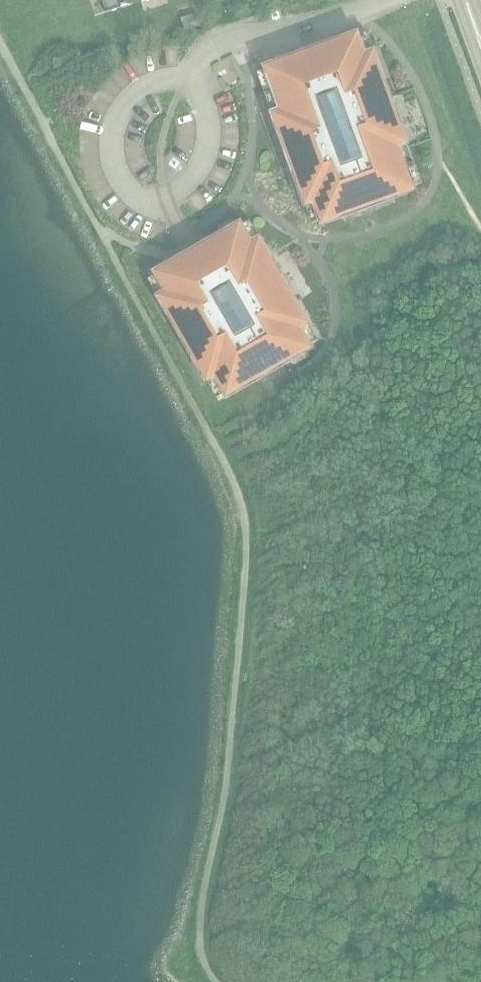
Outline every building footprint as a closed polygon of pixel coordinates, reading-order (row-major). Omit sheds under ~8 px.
[(106,12),(143,0),(102,0),(106,12)] [(365,55),(357,34),(266,67),(282,110),(273,114),(306,204),(315,201),(323,222),(413,189),(398,146),(406,143),(373,52),(365,55)] [(168,292),(160,297),(208,380),(216,376),(227,395),(311,347),(299,328),(307,323),(259,239),(251,244),(240,224),(157,272),(168,292)]
